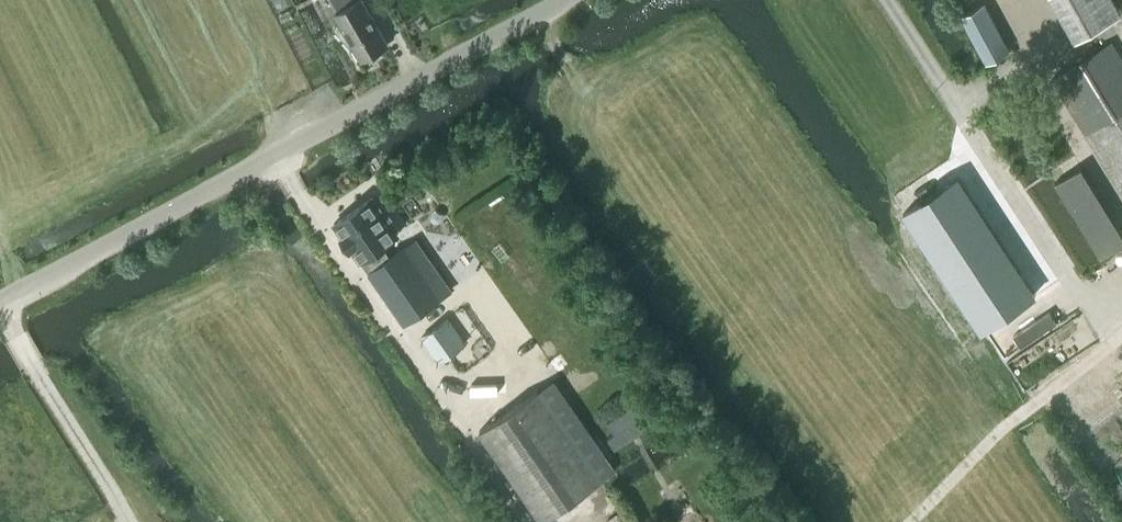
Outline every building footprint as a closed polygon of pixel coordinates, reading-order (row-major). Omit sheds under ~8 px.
[(388,44),(362,0),(333,0),(339,10),(335,12),(341,21),(335,26),(353,47),(355,46),(363,59),(388,44)] [(1074,42),(1121,16),(1112,0),(1052,0),(1074,42)] [(962,14),(986,61),(1009,49),(985,3),(962,14)] [(1121,192),(1121,60),(1111,42),(1052,78),(1121,192)] [(978,209),(958,177),(904,212),(916,230),(946,276),(981,329),(1034,294),(1005,250),(978,209)] [(389,213),(385,216),(372,196),(348,213),(334,223),(342,234),(340,236),(350,250),(352,249),(360,260),(361,260),(368,271),(401,318),(404,323),(440,298),(404,247),(386,259),(378,248),(398,234),(396,231),(399,228),(389,213)] [(440,359),(465,341),(447,316),(422,334),(440,359)] [(542,518),(599,479),(536,389),(479,429),(542,518)]
